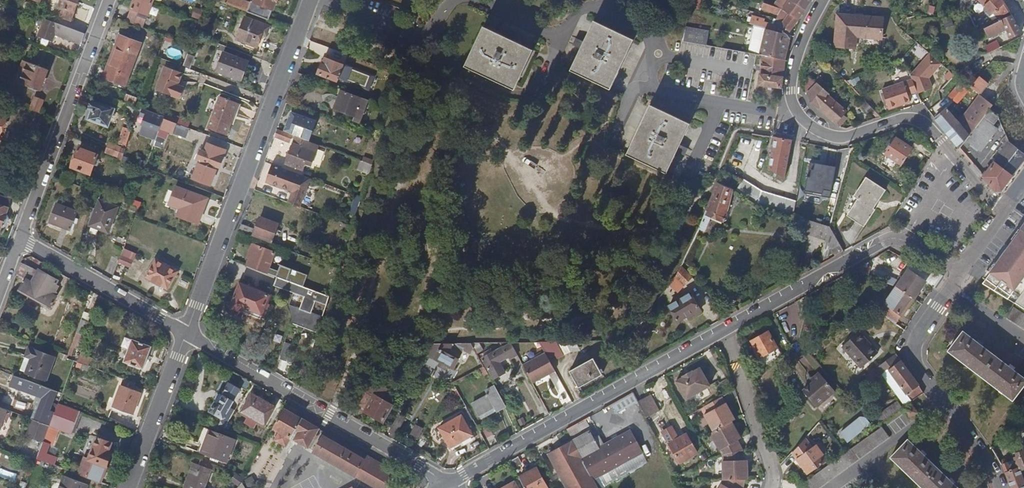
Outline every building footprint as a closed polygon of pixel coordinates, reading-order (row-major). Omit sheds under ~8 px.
[(57,7),(62,9),(59,17),(69,21),(73,13),(78,0),(60,0),(57,7)] [(144,0),(134,0),(131,7),(142,12),(141,15),(145,16),(146,13),(148,14),(152,3),(144,0)] [(249,12),(268,19),(275,1),(276,1),(277,0),(254,0),(249,12)] [(764,4),(782,10),(786,5),(774,0),(768,0),(768,1),(765,0),(764,4)] [(797,20),(804,10),(789,0),(786,5),(782,10),(779,16),(776,20),(782,23),(789,14),(797,20)] [(810,0),(789,0),(804,10),(811,0),(810,0)] [(992,15),(994,13),(999,18),(1010,11),(1003,0),(981,0),(992,15)] [(967,2),(960,13),(970,12),(980,32),(991,25),(987,20),(982,23),(975,9),(974,8),(967,2)] [(779,16),(782,10),(764,4),(762,9),(779,16)] [(128,13),(116,9),(113,16),(125,21),(128,13)] [(779,28),(778,30),(786,35),(787,36),(797,20),(789,14),(782,23),(779,28)] [(836,44),(857,47),(858,37),(882,38),(884,18),(839,15),(836,44)] [(1012,15),(997,22),(1000,26),(1004,24),(1012,38),(1021,34),(1012,15)] [(237,39),(246,42),(258,47),(263,33),(267,35),(271,26),(246,17),(237,39)] [(580,47),(569,70),(609,89),(634,39),(594,19),(584,40),(580,47)] [(84,35),(44,20),(37,37),(51,42),(54,35),(80,45),(84,35)] [(760,22),(758,27),(771,31),(773,25),(762,22),(761,23),(760,22)] [(464,65),(465,66),(513,89),(532,49),(511,39),(504,36),(484,26),(483,25),(464,65)] [(504,36),(511,39),(515,31),(508,27),(504,36)] [(786,35),(778,30),(776,37),(770,36),(764,57),(784,61),(790,39),(786,35)] [(258,47),(246,42),(244,46),(260,53),(267,35),(263,33),(258,47)] [(580,47),(584,40),(576,36),(573,43),(580,47)] [(115,46),(111,56),(132,64),(140,43),(122,37),(118,47),(115,46)] [(997,41),(987,46),(990,52),(1006,44),(1003,39),(998,42),(997,41)] [(230,54),(222,73),(246,82),(254,63),(230,54)] [(124,85),(132,64),(111,56),(107,66),(111,67),(107,78),(124,85)] [(784,61),(764,57),(762,75),(761,75),(759,86),(781,89),(784,61)] [(1000,70),(993,58),(985,70),(994,76),(1000,70)] [(321,64),(318,74),(348,85),(354,70),(325,59),(323,64),(321,64)] [(24,62),(16,84),(37,91),(45,70),(24,62)] [(163,90),(171,92),(174,80),(177,81),(180,72),(162,66),(153,89),(162,92),(163,90)] [(988,83),(994,76),(985,70),(979,77),(988,83)] [(298,73),(293,87),(304,90),(309,77),(298,73)] [(812,102),(835,123),(841,126),(847,119),(843,115),(847,110),(818,84),(817,84),(810,77),(803,81),(807,91),(812,102)] [(987,85),(988,83),(979,77),(977,79),(987,85)] [(980,94),(987,85),(977,79),(971,86),(980,94)] [(905,82),(914,93),(918,92),(913,80),(905,82)] [(949,96),(958,103),(970,87),(963,81),(949,96)] [(914,93),(905,82),(882,89),(888,109),(910,102),(908,95),(914,93)] [(361,99),(343,92),(339,101),(337,100),(334,107),(336,109),(355,116),(361,99)] [(29,110),(38,113),(42,100),(34,97),(29,110)] [(206,128),(226,135),(230,124),(228,123),(236,103),(218,97),(206,128)] [(862,99),(879,118),(882,117),(864,97),(862,99)] [(164,98),(160,108),(166,111),(164,116),(163,118),(176,123),(178,124),(185,106),(164,98)] [(981,98),(965,118),(967,119),(976,127),(992,106),(981,98)] [(92,109),(88,119),(107,126),(113,109),(92,101),(90,108),(92,109)] [(625,153),(625,155),(665,173),(675,151),(678,145),(688,123),(648,105),(625,153)] [(142,123),(159,130),(160,127),(163,118),(164,116),(158,113),(143,108),(140,115),(144,117),(142,123)] [(1023,118),(1023,117),(1019,108),(1013,111),(1018,121),(1023,118)] [(948,110),(936,120),(949,134),(960,124),(948,110)] [(989,111),(984,119),(993,125),(998,118),(989,111)] [(294,124),(290,133),(308,140),(315,122),(297,115),(296,117),(294,118),(292,122),(294,124)] [(163,118),(160,127),(173,132),(176,123),(163,118)] [(962,122),(960,124),(949,134),(960,148),(976,127),(967,119),(963,123),(962,122)] [(998,129),(993,125),(984,119),(967,140),(981,152),(998,129)] [(1010,143),(1023,154),(1023,124),(1010,143)] [(117,142),(125,144),(131,129),(123,126),(117,142)] [(162,131),(158,130),(156,136),(154,141),(152,147),(155,149),(162,131)] [(289,143),(291,138),(292,136),(277,130),(274,138),(289,143)] [(165,133),(162,131),(155,149),(159,150),(165,133)] [(295,137),(294,140),(285,165),(301,171),(304,164),(310,166),(318,145),(295,137)] [(785,179),(792,141),(775,138),(768,170),(785,179)] [(884,156),(900,166),(910,149),(894,139),(884,156)] [(119,160),(124,148),(107,141),(104,150),(117,155),(115,158),(119,160)] [(181,151),(191,155),(193,147),(184,143),(181,151)] [(219,168),(223,158),(220,157),(223,149),(207,143),(204,151),(200,150),(197,160),(203,162),(202,165),(208,167),(209,165),(219,168)] [(1023,162),(1023,154),(1010,143),(984,177),(995,191),(1002,190),(1023,162)] [(686,148),(678,145),(675,151),(683,155),(686,148)] [(78,147),(72,165),(90,172),(97,154),(78,147)] [(884,156),(881,161),(896,171),(900,166),(884,156)] [(813,159),(809,174),(830,180),(834,164),(813,159)] [(359,170),(369,174),(371,166),(362,162),(359,170)] [(293,193),(291,197),(302,201),(307,188),(302,186),(305,178),(272,165),(268,175),(274,177),(272,185),(293,193)] [(274,177),(268,175),(265,183),(272,185),(274,177)] [(884,190),(863,178),(851,196),(855,199),(846,213),(864,224),(873,210),(872,209),(868,207),(874,199),(877,201),(884,190)] [(759,192),(742,182),(736,194),(754,205),(792,216),(795,202),(759,192)] [(731,191),(718,183),(699,230),(705,233),(713,215),(724,221),(729,206),(731,191)] [(168,206),(177,209),(185,212),(182,218),(198,224),(208,199),(176,186),(168,206)] [(9,189),(6,196),(11,198),(22,202),(24,195),(9,189)] [(11,198),(6,196),(0,193),(0,205),(7,207),(11,198)] [(291,197),(289,203),(300,207),(302,201),(291,197)] [(361,199),(355,197),(347,222),(353,224),(361,199)] [(96,199),(87,223),(88,224),(85,232),(92,235),(96,226),(106,230),(115,206),(96,199)] [(868,207),(872,209),(877,201),(874,199),(868,207)] [(57,202),(49,221),(69,229),(77,209),(57,202)] [(174,215),(182,218),(185,212),(177,209),(174,215)] [(844,217),(846,218),(862,228),(864,224),(846,213),(844,216),(844,217)] [(259,218),(253,236),(270,242),(277,225),(259,218)] [(352,227),(342,223),(339,230),(349,234),(352,227)] [(829,226),(817,223),(813,236),(825,240),(820,260),(821,261),(823,259),(829,239),(834,238),(829,226)] [(238,232),(251,237),(253,230),(241,225),(238,232)] [(1015,238),(1009,246),(996,264),(997,264),(983,284),(985,285),(999,294),(1023,309),(1023,227),(1015,238)] [(254,246),(273,253),(286,258),(288,251),(251,237),(238,232),(235,240),(254,246)] [(254,246),(247,267),(271,276),(277,278),(296,285),(301,287),(305,275),(280,266),(278,272),(268,269),(273,253),(254,246)] [(118,262),(129,268),(136,254),(125,248),(118,262)] [(336,253),(331,267),(338,270),(343,255),(336,253)] [(877,264),(873,257),(859,266),(872,273),(877,264)] [(145,277),(167,289),(176,272),(155,260),(145,277)] [(57,280),(38,269),(21,262),(16,275),(25,278),(18,289),(49,308),(56,296),(50,293),(57,280)] [(899,282),(896,286),(913,299),(925,282),(932,288),(940,276),(913,263),(902,278),(900,276),(898,279),(900,281),(899,282)] [(675,279),(670,285),(678,294),(686,287),(686,285),(691,279),(681,267),(675,279)] [(888,275),(885,280),(896,286),(899,282),(888,275)] [(274,286),(275,286),(293,293),(296,285),(277,278),(274,286)] [(243,308),(261,316),(263,317),(266,309),(264,308),(269,295),(240,283),(230,308),(241,312),(243,308)] [(301,287),(296,285),(293,293),(303,297),(316,301),(327,305),(329,297),(301,287)] [(900,316),(913,299),(896,286),(883,303),(885,304),(880,310),(894,323),(900,315),(900,316)] [(690,295),(669,307),(678,323),(689,316),(691,318),(700,312),(690,295)] [(316,301),(303,297),(299,309),(296,308),(293,319),(292,322),(318,332),(319,329),(323,318),(312,314),(316,301)] [(1010,305),(1003,315),(1023,329),(1023,314),(1010,305)] [(243,308),(241,312),(260,319),(261,316),(243,308)] [(804,318),(801,327),(812,330),(815,321),(804,318)] [(82,336),(87,323),(81,321),(76,333),(81,335),(82,336)] [(857,331),(840,346),(859,368),(876,353),(857,331)] [(767,332),(749,341),(758,357),(776,348),(767,332)] [(1023,386),(1023,379),(964,332),(949,351),(1012,401),(1023,386)] [(71,347),(77,349),(81,335),(76,333),(71,347)] [(132,339),(124,362),(143,369),(151,346),(132,339)] [(285,344),(279,361),(286,363),(291,346),(285,344)] [(472,344),(456,344),(455,348),(469,354),(471,352),(481,369),(484,367),(472,344)] [(433,345),(428,356),(453,369),(458,359),(454,357),(455,355),(449,352),(453,345),(433,345)] [(28,348),(24,356),(30,358),(24,373),(46,382),(55,359),(28,348)] [(504,348),(482,360),(493,379),(505,372),(500,362),(509,357),(504,348)] [(532,383),(555,370),(544,351),(522,364),(532,383)] [(92,359),(80,355),(76,363),(89,368),(92,359)] [(592,360),(569,373),(578,389),(601,377),(592,360)] [(900,361),(884,372),(888,377),(890,375),(894,379),(891,382),(897,389),(899,387),(905,394),(906,394),(911,400),(923,392),(914,379),(900,361)] [(684,378),(677,382),(687,400),(711,387),(701,369),(694,373),(693,372),(683,377),(684,378)] [(813,381),(803,390),(817,406),(835,390),(819,372),(811,379),(813,381)] [(50,407),(55,392),(14,376),(10,387),(36,397),(33,406),(38,408),(48,412),(54,414),(56,409),(50,407)] [(114,379),(103,407),(131,418),(141,393),(127,388),(128,384),(114,379)] [(214,403),(209,412),(223,420),(241,388),(229,381),(221,394),(225,397),(219,406),(214,403)] [(372,383),(358,408),(382,423),(397,397),(372,383)] [(496,411),(505,406),(494,386),(485,391),(488,395),(472,404),(478,415),(493,406),(496,411)] [(632,392),(612,403),(617,412),(637,401),(632,392)] [(220,394),(214,403),(219,406),(225,397),(221,394),(220,394)] [(252,395),(242,412),(265,426),(276,408),(252,395)] [(637,403),(647,420),(658,413),(649,396),(637,403)] [(537,397),(531,400),(537,411),(543,408),(537,397)] [(702,409),(714,432),(732,423),(736,421),(731,413),(727,404),(723,398),(702,409)] [(872,418),(877,424),(898,409),(893,403),(872,418)] [(72,437),(82,413),(58,404),(56,409),(54,414),(49,427),(43,443),(37,460),(53,466),(56,459),(45,455),(49,445),(53,447),(59,431),(72,437)] [(908,407),(900,412),(906,421),(914,416),(908,407)] [(3,422),(6,423),(10,412),(0,408),(0,428),(3,422)] [(38,408),(33,421),(48,427),(50,420),(46,418),(48,412),(38,408)] [(294,441),(307,448),(308,448),(311,441),(318,430),(283,410),(273,429),(280,433),(276,441),(286,447),(295,431),(299,433),(294,441)] [(398,413),(390,427),(397,431),(405,417),(398,413)] [(856,435),(858,437),(863,433),(862,431),(870,424),(865,418),(859,417),(839,433),(846,442),(856,435)] [(463,418),(441,429),(451,448),(461,443),(472,437),(463,418)] [(584,419),(575,424),(578,430),(587,424),(584,419)] [(33,421),(32,421),(26,437),(43,443),(49,427),(48,427),(33,421)] [(722,457),(743,450),(738,441),(741,439),(736,430),(732,423),(714,432),(711,434),(722,457)] [(583,456),(595,479),(642,451),(630,429),(603,444),(598,434),(592,437),(597,447),(583,456)] [(673,429),(664,435),(680,463),(698,454),(687,435),(678,439),(673,429)] [(802,486),(804,487),(821,487),(887,439),(880,429),(802,486)] [(209,430),(200,453),(226,463),(235,440),(209,430)] [(309,452),(313,454),(313,453),(318,446),(325,434),(318,430),(311,441),(314,443),(309,452)] [(588,431),(548,454),(567,487),(597,487),(593,480),(580,458),(583,456),(597,447),(592,437),(588,431)] [(313,453),(375,487),(383,487),(392,472),(325,434),(318,446),(313,453)] [(472,437),(461,443),(463,447),(475,441),(472,437)] [(106,453),(107,450),(110,442),(97,438),(97,439),(95,445),(89,459),(86,458),(85,461),(82,462),(81,466),(82,469),(80,476),(99,483),(101,478),(104,477),(106,472),(104,470),(110,454),(109,454),(106,453)] [(805,438),(792,451),(798,459),(800,457),(806,465),(803,467),(808,474),(827,459),(817,444),(813,447),(811,445),(810,446),(805,438)] [(906,440),(889,457),(921,487),(956,487),(906,440)] [(314,443),(311,441),(308,448),(307,448),(303,455),(310,459),(313,454),(309,452),(314,443)] [(288,455),(296,459),(300,451),(292,447),(288,455)] [(747,460),(744,460),(743,460),(743,450),(722,457),(723,481),(746,480),(748,480),(748,470),(747,460)] [(1021,471),(1023,470),(1023,450),(1017,453),(1018,457),(1015,458),(1017,463),(1009,466),(1008,463),(1003,465),(1012,487),(1023,487),(1023,480),(1021,471)] [(580,458),(593,480),(595,479),(583,456),(580,458)] [(216,465),(202,460),(199,466),(211,470),(214,471),(216,465)] [(199,466),(193,464),(184,487),(191,487),(199,466)] [(191,487),(204,487),(211,470),(199,466),(191,487)] [(519,478),(525,487),(547,487),(536,468),(519,478)] [(87,485),(63,476),(59,487),(86,487),(87,485)] [(247,476),(246,477),(243,483),(246,487),(254,487),(247,476)]
